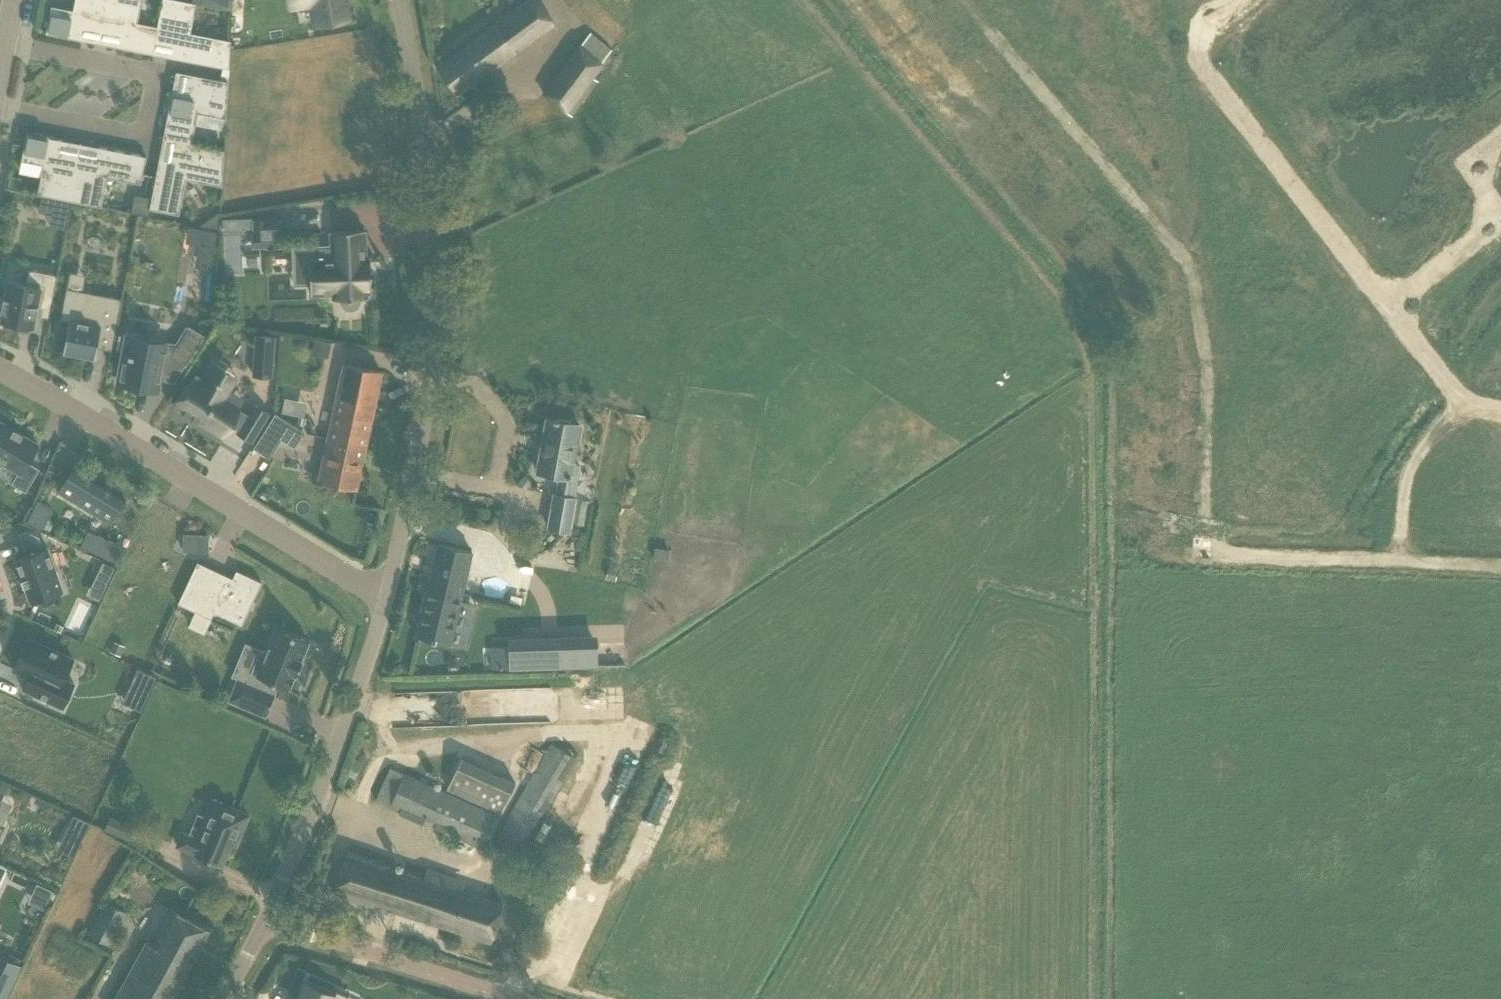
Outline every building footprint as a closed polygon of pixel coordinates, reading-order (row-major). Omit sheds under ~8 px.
[(108,0),(75,0),(73,10),(51,6),(46,33),(81,40),(84,26),(102,30),(108,0)] [(102,30),(121,34),(118,47),(153,54),(156,40),(155,40),(158,27),(157,27),(137,23),(141,0),(108,0),(102,30)] [(157,27),(158,27),(155,40),(156,40),(174,44),(171,58),(223,68),(229,69),(230,41),(190,33),(196,3),(178,0),(162,0),(157,27)] [(201,4),(232,11),(233,0),(203,0),(201,4)] [(290,8),(312,4),(316,24),(348,19),(345,0),(289,0),(290,8)] [(452,55),(436,67),(457,95),(554,24),(536,0),(527,0),(452,55)] [(579,44),(568,60),(591,77),(603,61),(602,61),(611,49),(590,31),(580,45),(579,44)] [(182,143),(191,144),(197,113),(226,119),(228,82),(220,80),(189,74),(185,94),(172,91),(163,140),(182,144),(182,143)] [(77,157),(78,157),(59,154),(62,140),(26,133),(21,161),(43,165),(37,195),(41,196),(69,201),(77,157)] [(183,143),(182,144),(179,164),(159,160),(151,198),(149,209),(179,215),(186,179),(222,186),(224,151),(191,144),(191,145),(183,143)] [(77,157),(69,201),(101,207),(107,177),(128,181),(130,169),(143,171),(146,156),(99,147),(96,161),(77,157)] [(10,175),(8,186),(19,189),(22,178),(10,175)] [(41,196),(39,207),(67,213),(69,201),(41,196)] [(149,209),(151,198),(144,196),(141,215),(148,216),(149,209)] [(280,220),(267,221),(266,219),(253,220),(254,233),(252,233),(253,246),(266,246),(266,247),(279,247),(279,233),(280,233),(280,220)] [(201,229),(198,245),(214,248),(217,232),(201,229)] [(316,247),(292,247),(293,286),(311,285),(311,295),(332,294),(333,300),(340,299),(340,300),(341,304),(343,307),(345,309),(349,310),(352,310),(355,308),(358,306),(359,303),(360,300),(360,299),(367,298),(367,293),(371,293),(370,258),(366,259),(365,230),(330,232),(331,246),(316,247)] [(226,238),(228,273),(243,272),(241,237),(226,238)] [(57,275),(28,269),(25,285),(8,281),(5,299),(3,299),(1,311),(2,312),(0,321),(3,322),(2,326),(16,329),(17,324),(33,328),(36,316),(48,318),(57,275)] [(111,350),(121,299),(66,288),(60,320),(69,321),(63,353),(92,359),(94,347),(111,350)] [(184,365),(186,366),(204,336),(188,326),(187,327),(188,327),(176,346),(134,337),(131,353),(128,353),(128,355),(123,354),(117,382),(157,390),(161,368),(168,370),(174,359),(184,365)] [(271,377),(274,337),(256,336),(253,376),(271,377)] [(314,341),(311,356),(328,359),(331,344),(314,341)] [(331,430),(329,440),(365,447),(381,372),(345,364),(335,412),(331,430)] [(238,408),(223,399),(229,389),(220,384),(221,382),(218,380),(217,381),(208,376),(206,380),(196,374),(192,380),(175,407),(184,412),(182,414),(188,418),(189,415),(193,418),(191,420),(197,423),(198,421),(221,435),(228,423),(239,430),(237,433),(252,442),(269,414),(254,405),(248,415),(237,408),(238,408)] [(275,414),(254,447),(269,456),(280,439),(295,448),(305,432),(290,423),(275,414)] [(547,419),(537,472),(560,476),(572,478),(574,465),(581,425),(567,423),(566,423),(547,419)] [(38,445),(0,422),(0,461),(19,473),(13,483),(25,491),(27,488),(36,472),(38,469),(27,463),(38,445)] [(365,447),(329,440),(320,482),(356,490),(365,447)] [(72,467),(57,492),(111,524),(126,499),(72,467)] [(36,472),(27,488),(36,493),(44,477),(36,472)] [(45,481),(41,490),(46,492),(50,483),(45,481)] [(554,495),(548,527),(567,530),(571,531),(572,523),(576,501),(577,499),(556,495),(554,495)] [(35,504),(27,522),(42,530),(51,512),(35,504)] [(26,555),(15,559),(22,579),(20,580),(21,581),(22,581),(24,585),(22,585),(23,587),(25,586),(30,602),(62,591),(47,548),(44,549),(39,536),(26,530),(19,532),(26,555)] [(98,534),(90,550),(116,562),(124,546),(98,534)] [(183,534),(183,552),(195,552),(196,534),(183,534)] [(438,543),(416,637),(449,645),(450,644),(467,648),(477,605),(460,600),(472,551),(438,543)] [(102,562),(97,574),(109,580),(114,568),(102,562)] [(197,562),(178,604),(212,620),(215,614),(216,614),(241,625),(262,582),(236,570),(233,578),(197,562)] [(608,567),(605,579),(615,581),(617,569),(608,567)] [(246,682),(238,679),(229,701),(266,716),(275,694),(273,693),(277,685),(288,689),(295,674),(296,675),(302,661),(301,660),(308,641),(276,628),(266,651),(260,649),(246,682)] [(64,678),(73,659),(28,638),(13,670),(29,677),(24,688),(23,689),(24,690),(27,691),(62,708),(74,683),(64,678)] [(114,642),(110,652),(120,656),(124,646),(114,642)] [(510,647),(491,647),(492,670),(510,669),(559,668),(597,667),(597,644),(558,645),(509,646),(510,647)] [(139,671),(125,702),(139,709),(153,678),(139,671)] [(575,759),(552,745),(493,845),(513,857),(575,759)] [(515,782),(461,758),(447,789),(500,813),(515,782)] [(498,818),(405,775),(389,769),(375,800),(390,807),(483,849),(498,818)] [(238,840),(248,815),(212,800),(205,817),(210,819),(201,841),(183,833),(177,846),(196,854),(222,865),(233,838),(238,840)] [(69,826),(58,849),(72,856),(83,833),(88,822),(74,815),(69,826)] [(105,830),(128,839),(133,827),(110,818),(105,830)] [(424,877),(366,859),(347,853),(335,892),(491,941),(503,903),(443,884),(446,876),(447,874),(427,868),(424,877)] [(127,913),(106,902),(89,934),(110,945),(127,913)] [(209,931),(172,911),(153,945),(146,941),(114,998),(172,998),(209,931)] [(0,962),(0,992),(7,995),(20,966),(2,957),(0,962)] [(347,996),(348,996),(347,995),(347,996),(337,991),(336,991),(336,992),(334,995),(333,994),(306,983),(300,998),(346,998),(347,996)]
